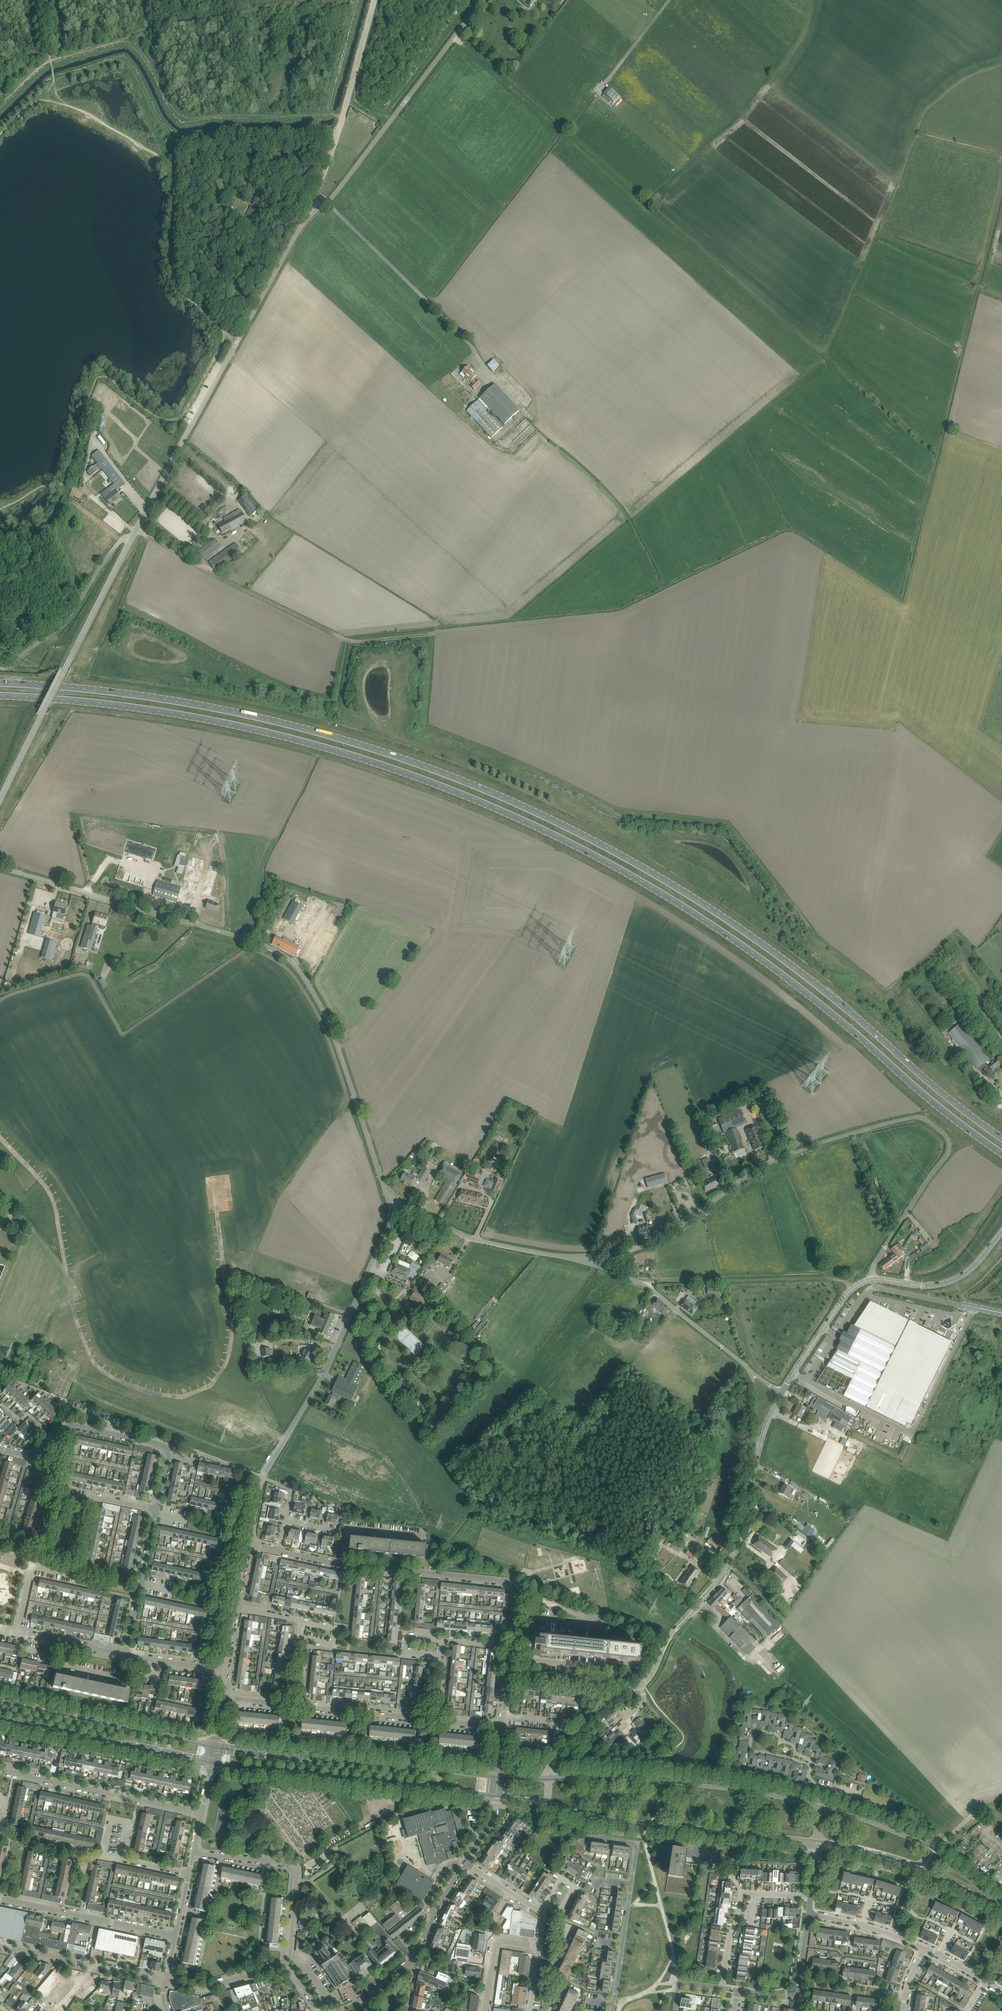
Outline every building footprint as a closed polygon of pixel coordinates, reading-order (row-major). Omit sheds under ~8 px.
[(609,96),(615,90),(609,86),(604,92),(609,96)] [(247,216),(249,217),(249,219),(250,219),(252,220),(256,212),(254,211),(254,210),(251,208),(248,213),(249,213),(247,216)] [(228,253),(224,261),(231,264),(235,256),(228,253)] [(499,365),(493,359),(487,366),(492,371),(499,365)] [(471,382),(477,376),(468,366),(467,368),(466,367),(463,370),(464,371),(462,372),(465,376),(464,377),(467,380),(468,379),(471,382)] [(480,383),(477,380),(470,386),(474,390),(480,383)] [(504,425),(520,411),(495,384),(480,399),(504,425)] [(491,438),(503,427),(478,400),(467,411),(491,438)] [(534,427),(526,435),(529,438),(537,430),(534,427)] [(118,489),(125,484),(98,449),(91,455),(97,463),(86,471),(91,477),(101,469),(114,484),(101,494),(110,505),(110,504),(114,501),(115,501),(120,497),(118,494),(119,494),(118,493),(117,493),(116,491),(118,489)] [(247,495),(238,501),(250,517),(259,511),(247,495)] [(232,530),(247,522),(242,513),(240,509),(225,517),(226,519),(225,520),(226,521),(218,525),(221,529),(220,529),(221,530),(223,534),(231,529),(232,530)] [(197,539),(192,542),(196,548),(198,547),(199,549),(203,547),(201,544),(200,545),(197,539)] [(221,547),(216,539),(195,554),(200,562),(221,547)] [(216,572),(242,554),(235,543),(209,562),(216,572)] [(31,622),(33,617),(21,614),(21,616),(17,615),(15,617),(14,615),(4,621),(7,627),(18,621),(17,621),(18,620),(23,622),(24,620),(31,622)] [(187,858),(182,856),(178,867),(176,873),(182,875),(187,858)] [(186,889),(196,891),(204,863),(205,861),(195,858),(194,863),(186,889)] [(203,889),(201,893),(210,896),(219,868),(210,865),(203,889)] [(157,880),(153,895),(177,902),(181,887),(157,880)] [(210,909),(216,911),(218,904),(214,903),(215,902),(209,901),(206,908),(210,910),(210,909)] [(283,919),(293,924),(302,907),(292,901),(283,919)] [(56,902),(53,912),(57,913),(57,912),(65,914),(67,906),(59,904),(60,903),(56,902)] [(33,917),(17,974),(30,977),(47,916),(34,913),(33,917)] [(91,950),(97,928),(96,927),(96,926),(101,927),(100,928),(101,929),(103,930),(105,929),(105,927),(105,926),(107,917),(96,913),(93,921),(91,926),(88,925),(81,947),(91,950)] [(274,940),(272,944),(295,956),(297,951),(299,946),(288,941),(294,927),(283,922),(277,935),(284,938),(283,940),(276,936),(274,940)] [(52,960),(57,942),(47,939),(42,957),(52,960)] [(93,972),(99,976),(106,966),(100,962),(93,972)] [(949,1034),(974,1065),(977,1069),(986,1062),(989,1065),(993,1071),(1001,1065),(996,1059),(994,1057),(990,1060),(992,1062),(992,1063),(989,1060),(991,1058),(962,1023),(949,1034)] [(752,1110),(760,1106),(758,1101),(750,1104),(752,1110)] [(736,1127),(746,1123),(741,1109),(718,1118),(724,1132),(726,1131),(733,1149),(734,1152),(744,1148),(736,1127)] [(756,1126),(745,1130),(749,1141),(750,1140),(754,1151),(764,1147),(760,1137),(761,1136),(759,1132),(756,1126)] [(717,1171),(714,1161),(709,1163),(712,1173),(717,1171)] [(443,1164),(440,1169),(438,1173),(442,1175),(441,1177),(446,1180),(447,1178),(448,1179),(435,1200),(444,1206),(447,1201),(457,1185),(455,1184),(461,1175),(443,1164)] [(424,1167),(419,1175),(417,1178),(424,1182),(430,1171),(424,1167)] [(467,1170),(463,1179),(478,1185),(481,1178),(478,1177),(479,1175),(467,1170)] [(415,1177),(417,1178),(419,1175),(414,1172),(412,1175),(411,1176),(405,1172),(404,1175),(401,1179),(410,1185),(415,1177)] [(645,1178),(648,1188),(667,1182),(665,1173),(645,1178)] [(701,1184),(703,1188),(706,1192),(719,1185),(716,1180),(714,1177),(701,1184)] [(877,1177),(873,1179),(882,1199),(886,1198),(877,1177)] [(482,1194),(462,1190),(460,1194),(458,1199),(461,1200),(480,1205),(482,1194)] [(641,1240),(651,1237),(657,1236),(658,1235),(657,1235),(656,1229),(655,1229),(654,1224),(649,1226),(648,1224),(637,1227),(639,1236),(641,1240)] [(920,1246),(923,1250),(929,1245),(926,1242),(920,1246)] [(900,1243),(896,1245),(891,1249),(894,1254),(880,1265),(884,1270),(904,1255),(900,1251),(904,1248),(900,1243)] [(441,1254),(439,1259),(437,1261),(449,1267),(453,1261),(441,1254)] [(400,1261),(398,1264),(396,1263),(394,1267),(391,1266),(388,1272),(391,1273),(391,1274),(406,1280),(408,1277),(413,1279),(412,1280),(412,1281),(416,1271),(417,1271),(416,1272),(417,1272),(420,1266),(412,1262),(411,1265),(409,1265),(401,1261),(400,1261)] [(8,1266),(0,1263),(0,1283),(1,1284),(8,1266)] [(432,1293),(436,1290),(437,1288),(433,1284),(432,1284),(426,1279),(423,1282),(429,1288),(428,1289),(432,1293)] [(442,1296),(436,1290),(432,1293),(438,1300),(442,1296)] [(424,1298),(419,1295),(415,1292),(414,1293),(412,1292),(409,1296),(411,1298),(410,1298),(419,1305),(418,1305),(422,1308),(426,1307),(428,1304),(427,1300),(424,1298)] [(655,1302),(652,1305),(665,1316),(670,1311),(671,1310),(658,1299),(657,1300),(655,1302)] [(686,1299),(681,1306),(692,1314),(697,1307),(686,1299)] [(408,1301),(403,1306),(407,1310),(412,1305),(408,1301)] [(870,1301),(816,1383),(854,1401),(866,1408),(866,1407),(905,1427),(908,1423),(912,1425),(914,1421),(896,1412),(903,1398),(877,1385),(909,1321),(870,1301)] [(311,1310),(299,1305),(291,1322),(304,1327),(311,1310)] [(311,1327),(319,1331),(318,1332),(327,1336),(335,1317),(331,1315),(326,1313),(324,1319),(316,1315),(311,1327)] [(486,1318),(469,1337),(475,1343),(478,1339),(477,1337),(490,1321),(486,1318)] [(909,1321),(877,1385),(903,1398),(896,1412),(914,1421),(953,1343),(948,1340),(945,1339),(909,1321)] [(404,1327),(395,1336),(415,1355),(424,1346),(404,1327)] [(313,1351),(315,1346),(301,1345),(305,1348),(303,1355),(300,1355),(297,1363),(305,1363),(305,1361),(310,1362),(314,1351),(313,1351)] [(262,1349),(263,1357),(270,1356),(270,1348),(262,1349)] [(275,1367),(275,1363),(275,1359),(267,1359),(267,1363),(268,1367),(275,1367)] [(354,1361),(353,1363),(345,1379),(339,1376),(332,1391),(333,1392),(331,1396),(331,1395),(330,1396),(329,1395),(325,1404),(332,1407),(337,1398),(336,1398),(338,1394),(351,1401),(359,1386),(357,1385),(366,1367),(354,1361)] [(13,1387),(13,1386),(11,1384),(13,1382),(12,1380),(9,1383),(10,1384),(3,1391),(6,1394),(13,1387)] [(6,1394),(10,1397),(17,1390),(16,1389),(14,1387),(17,1385),(15,1383),(13,1386),(13,1387),(6,1394)] [(10,1397),(13,1400),(20,1393),(19,1392),(17,1390),(20,1388),(19,1386),(16,1389),(17,1390),(10,1397)] [(13,1400),(17,1403),(23,1396),(23,1395),(21,1393),(23,1390),(22,1389),(19,1392),(20,1393),(13,1400)] [(28,1404),(32,1407),(41,1397),(40,1397),(38,1395),(41,1392),(39,1391),(37,1393),(37,1394),(30,1402),(28,1404)] [(25,1392),(23,1395),(23,1396),(17,1403),(20,1406),(27,1398),(26,1398),(24,1396),(27,1393),(25,1392)] [(34,1405),(37,1408),(44,1400),(44,1399),(42,1398),(44,1395),(43,1394),(40,1397),(41,1397),(32,1407),(32,1408),(34,1405)] [(23,1410),(28,1404),(30,1402),(28,1399),(30,1396),(29,1395),(26,1398),(27,1398),(20,1406),(23,1410)] [(46,1397),(44,1399),(44,1400),(37,1408),(40,1411),(47,1403),(47,1402),(45,1401),(47,1398),(46,1397)] [(845,1414),(818,1399),(814,1397),(813,1399),(810,1406),(818,1411),(816,1415),(826,1421),(828,1418),(835,1422),(832,1426),(841,1431),(843,1428),(848,1431),(855,1420),(845,1414)] [(40,1411),(44,1414),(51,1406),(50,1405),(48,1404),(51,1401),(49,1400),(47,1402),(47,1403),(40,1411)] [(44,1414),(47,1417),(54,1409),(54,1408),(52,1407),(54,1404),(53,1403),(50,1405),(51,1406),(44,1414)] [(806,1408),(798,1404),(793,1414),(801,1418),(806,1408)] [(56,1406),(54,1408),(54,1409),(47,1417),(51,1420),(58,1412),(55,1410),(58,1407),(56,1406)] [(11,1424),(7,1421),(0,1429),(4,1432),(11,1424)] [(20,1427),(18,1430),(17,1430),(21,1433),(28,1425),(25,1422),(24,1422),(22,1425),(20,1427)] [(4,1432),(7,1435),(14,1427),(11,1424),(4,1432)] [(21,1433),(24,1436),(31,1428),(28,1425),(21,1433)] [(18,1430),(14,1427),(7,1435),(11,1438),(17,1430),(18,1430)] [(35,1431),(31,1428),(24,1436),(28,1439),(35,1431)] [(28,1439),(31,1442),(38,1434),(35,1431),(28,1439)] [(4,1468),(12,1470),(13,1464),(11,1464),(7,1462),(5,1462),(4,1462),(5,1462),(4,1468)] [(203,1476),(203,1473),(205,1463),(199,1462),(197,1474),(203,1476)] [(4,1468),(2,1474),(10,1476),(12,1470),(4,1468)] [(39,1472),(40,1472),(38,1478),(46,1480),(47,1474),(48,1475),(48,1474),(40,1472),(39,1472)] [(0,1480),(8,1482),(10,1476),(2,1474),(0,1480)] [(44,1486),(46,1480),(38,1478),(36,1484),(44,1486)] [(0,1480),(0,1487),(6,1488),(8,1482),(0,1480)] [(813,1498),(815,1495),(791,1481),(790,1484),(802,1491),(813,1498)] [(36,1484),(34,1490),(42,1492),(44,1486),(36,1484)] [(794,1489),(783,1484),(778,1493),(791,1500),(796,1503),(799,1498),(791,1494),(794,1489)] [(275,1492),(274,1497),(283,1499),(284,1494),(283,1493),(284,1490),(281,1489),(281,1488),(279,1488),(279,1490),(273,1488),(273,1490),(276,1491),(276,1492),(275,1492)] [(40,1498),(42,1492),(34,1490),(33,1496),(40,1498)] [(33,1496),(31,1502),(39,1504),(40,1498),(33,1496)] [(265,1504),(269,1505),(280,1507),(281,1504),(282,1505),(283,1499),(274,1497),(273,1502),(270,1502),(270,1503),(265,1502),(265,1504)] [(293,1500),(291,1511),(294,1512),(293,1513),(299,1514),(301,1504),(296,1503),(295,1506),(294,1506),(295,1501),(293,1500)] [(37,1510),(39,1504),(31,1502),(29,1508),(37,1510)] [(305,1514),(308,1515),(310,1503),(307,1503),(306,1505),(301,1504),(299,1514),(304,1515),(305,1514)] [(310,1518),(316,1519),(318,1509),(312,1508),(313,1504),(312,1504),(310,1503),(308,1515),(310,1515),(310,1518)] [(269,1505),(268,1513),(270,1514),(280,1515),(281,1510),(280,1510),(280,1507),(269,1505)] [(318,1509),(316,1519),(321,1520),(321,1519),(324,1520),(327,1507),(326,1506),(326,1508),(323,1507),(322,1510),(318,1509)] [(326,1523),(332,1524),(334,1515),(328,1513),(327,1513),(328,1509),(328,1507),(327,1507),(324,1520),(327,1520),(326,1523)] [(35,1516),(37,1510),(29,1508),(27,1514),(35,1516)] [(334,1515),(332,1524),(337,1525),(337,1524),(340,1525),(342,1513),(339,1513),(339,1516),(334,1515)] [(33,1522),(35,1516),(27,1514),(25,1520),(33,1522)] [(267,1518),(266,1521),(277,1524),(277,1521),(278,1521),(280,1515),(270,1514),(269,1519),(267,1518)] [(32,1528),(33,1522),(25,1520),(24,1526),(32,1528)] [(267,1531),(276,1532),(277,1527),(276,1527),(277,1524),(266,1521),(264,1530),(267,1531)] [(811,1537),(816,1530),(806,1524),(804,1527),(797,1523),(795,1527),(811,1537)] [(24,1526),(22,1532),(21,1532),(21,1533),(30,1535),(31,1535),(30,1535),(32,1528),(24,1526)] [(287,1540),(293,1541),(296,1529),(290,1528),(290,1529),(287,1529),(285,1540),(287,1540)] [(178,1538),(180,1531),(174,1529),(172,1537),(171,1541),(177,1543),(178,1538)] [(293,1541),(301,1543),(304,1532),(301,1532),(301,1531),(296,1529),(293,1541)] [(262,1537),(262,1539),(268,1541),(268,1540),(274,1541),(275,1538),(276,1532),(267,1531),(266,1536),(263,1535),(262,1537)] [(191,1541),(192,1533),(186,1532),(185,1540),(183,1545),(187,1545),(188,1540),(191,1541)] [(310,1545),(312,1533),(307,1532),(307,1533),(304,1532),(301,1543),(303,1544),(310,1545)] [(310,1545),(318,1547),(320,1536),(317,1535),(318,1534),(312,1533),(310,1545)] [(318,1547),(326,1549),(329,1537),(323,1535),(323,1536),(320,1536),(318,1547)] [(759,1536),(753,1545),(771,1558),(777,1549),(759,1536)] [(351,1537),(351,1539),(350,1550),(358,1551),(359,1551),(363,1551),(421,1557),(425,1558),(427,1545),(426,1545),(372,1539),(351,1537)] [(679,1553),(682,1547),(674,1543),(671,1548),(679,1553)] [(685,1554),(693,1560),(695,1556),(688,1550),(685,1554)] [(783,1559),(779,1563),(791,1574),(794,1570),(783,1559)] [(282,1560),(279,1570),(285,1571),(286,1569),(288,1561),(282,1560)] [(294,1562),(292,1570),(291,1573),(298,1575),(298,1571),(300,1564),(294,1562)] [(316,1580),(317,1575),(318,1568),(312,1566),(311,1574),(310,1578),(316,1580)] [(680,1583),(688,1589),(700,1571),(692,1566),(680,1583)] [(788,1577),(776,1566),(768,1575),(780,1586),(788,1577)] [(335,1579),(342,1581),(343,1573),(337,1572),(335,1579)] [(401,1586),(402,1579),(391,1578),(390,1581),(394,1582),(393,1585),(401,1586)] [(741,1606),(738,1610),(750,1622),(751,1622),(753,1619),(767,1634),(769,1636),(781,1625),(753,1594),(746,1587),(742,1582),(738,1586),(742,1591),(748,1598),(741,1605),(741,1606)] [(573,1597),(581,1596),(579,1587),(574,1588),(574,1592),(572,1592),(573,1597)] [(722,1587),(717,1593),(725,1601),(731,1595),(722,1587)] [(717,1593),(713,1597),(720,1603),(724,1607),(726,1605),(724,1603),(726,1601),(725,1601),(717,1593)] [(734,1594),(731,1597),(735,1601),(732,1604),(735,1607),(741,1601),(734,1594)] [(286,1597),(286,1598),(284,1606),(291,1607),(293,1596),(290,1595),(290,1597),(286,1597)] [(293,1596),(291,1607),(297,1609),(299,1597),(293,1596)] [(299,1597),(297,1609),(303,1610),(305,1602),(305,1598),(299,1597)] [(708,1603),(707,1603),(708,1603),(714,1609),(715,1608),(728,1619),(720,1627),(730,1637),(744,1650),(750,1643),(755,1648),(759,1644),(741,1626),(731,1617),(722,1608),(723,1607),(723,1608),(724,1607),(720,1603),(713,1597),(708,1603)] [(151,1606),(150,1612),(153,1612),(155,1607),(157,1607),(159,1600),(153,1598),(151,1606)] [(725,1610),(728,1614),(729,1613),(735,1607),(732,1604),(731,1604),(725,1610)] [(122,1613),(123,1607),(115,1605),(113,1605),(112,1611),(114,1611),(122,1613)] [(327,1615),(334,1617),(336,1606),(333,1605),(332,1608),(329,1607),(327,1615)] [(31,1620),(30,1623),(37,1624),(38,1617),(39,1613),(33,1612),(33,1614),(32,1616),(31,1620)] [(753,1619),(751,1622),(764,1637),(767,1634),(753,1619)] [(279,1632),(281,1632),(289,1633),(290,1627),(287,1627),(288,1622),(277,1620),(276,1625),(279,1625),(279,1632)] [(536,1636),(536,1641),(535,1641),(535,1647),(535,1648),(535,1653),(547,1654),(547,1651),(640,1661),(641,1649),(607,1645),(542,1638),(542,1637),(536,1636)] [(11,1658),(13,1646),(9,1645),(10,1641),(11,1641),(11,1639),(9,1638),(7,1644),(5,1653),(5,1656),(11,1658)] [(17,1659),(17,1656),(19,1647),(15,1646),(16,1642),(14,1642),(13,1646),(11,1658),(17,1659)] [(744,1650),(748,1655),(755,1648),(750,1643),(744,1650)] [(313,1656),(312,1662),(321,1663),(321,1657),(320,1657),(317,1656),(317,1651),(315,1651),(314,1652),(313,1656)] [(20,1668),(19,1671),(25,1672),(26,1669),(28,1660),(24,1659),(25,1655),(23,1655),(20,1668)] [(6,1670),(4,1677),(5,1677),(8,1678),(8,1679),(12,1679),(16,1680),(17,1673),(14,1672),(8,1671),(8,1669),(6,1669),(6,1670)] [(130,1691),(129,1690),(129,1691),(74,1679),(56,1675),(55,1675),(53,1687),(127,1703),(130,1691)] [(135,1697),(141,1698),(144,1687),(140,1686),(141,1682),(141,1681),(139,1680),(139,1682),(135,1681),(135,1682),(135,1685),(134,1687),(136,1688),(137,1688),(137,1691),(136,1691),(137,1691),(135,1697)] [(147,1699),(149,1694),(150,1687),(146,1686),(147,1682),(145,1681),(144,1687),(141,1698),(142,1698),(142,1697),(147,1699)] [(156,1699),(156,1701),(155,1708),(155,1707),(158,1708),(158,1709),(162,1710),(163,1710),(164,1702),(159,1701),(159,1700),(156,1699)] [(172,1704),(166,1703),(167,1701),(164,1701),(164,1702),(163,1710),(162,1712),(166,1713),(166,1711),(170,1712),(171,1711),(172,1704)] [(174,1704),(174,1703),(172,1703),(172,1704),(171,1711),(174,1711),(174,1712),(178,1713),(178,1712),(180,1706),(174,1704)] [(188,1707),(187,1707),(182,1706),(182,1705),(180,1704),(180,1706),(178,1712),(182,1713),(182,1714),(186,1715),(186,1714),(188,1707)] [(190,1708),(190,1707),(188,1706),(187,1707),(188,1707),(186,1714),(190,1715),(189,1716),(194,1717),(195,1709),(190,1708)] [(202,1718),(203,1711),(198,1710),(198,1708),(196,1708),(195,1709),(194,1717),(193,1720),(194,1720),(198,1721),(198,1718),(202,1718)] [(235,1716),(234,1724),(279,1728),(280,1717),(282,1717),(282,1715),(280,1715),(281,1712),(279,1712),(278,1715),(275,1715),(276,1712),(274,1712),(273,1714),(270,1714),(271,1711),(269,1711),(268,1714),(265,1714),(266,1711),(264,1711),(263,1713),(260,1713),(261,1710),(259,1710),(258,1713),(255,1713),(256,1710),(254,1710),(253,1712),(250,1712),(251,1709),(249,1709),(248,1712),(245,1712),(246,1709),(244,1709),(243,1711),(234,1710),(234,1712),(233,1716),(235,1716)] [(743,1722),(742,1726),(749,1728),(751,1728),(752,1723),(753,1716),(753,1713),(754,1709),(753,1710),(745,1709),(744,1716),(748,1717),(747,1722),(743,1722)] [(753,1716),(752,1723),(760,1724),(760,1721),(761,1715),(762,1711),(754,1709),(753,1713),(758,1714),(758,1716),(753,1716)] [(762,1710),(762,1711),(761,1715),(766,1716),(765,1721),(760,1721),(760,1724),(760,1725),(767,1726),(767,1728),(768,1728),(769,1725),(770,1719),(771,1712),(762,1710)] [(614,1721),(612,1719),(617,1714),(615,1712),(606,1720),(610,1725),(614,1721)] [(777,1720),(778,1714),(771,1713),(771,1712),(770,1719),(774,1720),(773,1726),(769,1725),(768,1728),(768,1730),(775,1731),(776,1730),(776,1726),(777,1720)] [(779,1714),(778,1714),(777,1720),(782,1722),(781,1727),(776,1726),(776,1730),(784,1732),(784,1730),(786,1724),(788,1715),(779,1713),(779,1714)] [(791,1740),(792,1737),(793,1731),(794,1726),(795,1722),(787,1720),(788,1715),(786,1724),(789,1725),(788,1731),(784,1730),(784,1732),(782,1738),(791,1740)] [(303,1719),(302,1731),(347,1735),(347,1731),(352,1732),(353,1723),(348,1722),(348,1719),(347,1719),(345,1722),(343,1722),(343,1719),(342,1719),(340,1722),(338,1721),(338,1718),(337,1718),(336,1721),(333,1721),(333,1718),(332,1718),(331,1721),(328,1720),(328,1717),(327,1717),(326,1720),(323,1720),(324,1717),(322,1717),(321,1719),(318,1719),(319,1716),(317,1716),(316,1719),(313,1719),(314,1716),(312,1716),(311,1718),(302,1717),(302,1719),(303,1719)] [(649,1729),(639,1718),(636,1720),(632,1725),(639,1733),(642,1731),(645,1733),(649,1729)] [(369,1724),(369,1726),(370,1726),(370,1730),(369,1738),(415,1742),(415,1735),(416,1731),(417,1731),(417,1730),(416,1729),(416,1727),(414,1726),(413,1729),(411,1729),(411,1726),(409,1726),(408,1729),(406,1728),(406,1726),(404,1725),(403,1728),(401,1728),(401,1725),(399,1725),(398,1728),(396,1727),(396,1724),(395,1724),(393,1727),(391,1727),(391,1724),(390,1724),(388,1726),(386,1726),(386,1723),(385,1723),(383,1726),(381,1726),(381,1723),(380,1723),(378,1725),(369,1724)] [(747,1741),(749,1728),(742,1726),(742,1727),(741,1726),(739,1739),(747,1741)] [(803,1728),(794,1726),(793,1731),(797,1732),(795,1738),(792,1737),(791,1740),(790,1742),(798,1744),(802,1732),(803,1728)] [(622,1732),(617,1727),(607,1737),(610,1739),(608,1741),(610,1743),(622,1732)] [(513,1731),(512,1740),(516,1741),(516,1743),(520,1744),(520,1741),(520,1740),(522,1729),(521,1728),(520,1728),(519,1728),(516,1728),(516,1732),(513,1731)] [(439,1732),(439,1733),(440,1733),(440,1737),(439,1745),(484,1750),(485,1742),(485,1738),(487,1738),(487,1737),(485,1737),(486,1734),(484,1734),(483,1736),(480,1736),(481,1733),(479,1733),(478,1736),(475,1736),(476,1733),(474,1733),(473,1735),(470,1735),(471,1732),(469,1732),(468,1735),(465,1735),(466,1732),(464,1732),(463,1734),(460,1734),(461,1731),(459,1731),(458,1734),(455,1734),(456,1731),(454,1731),(453,1733),(450,1733),(451,1730),(449,1730),(448,1733),(444,1732),(442,1732),(439,1732)] [(638,1740),(641,1737),(634,1730),(628,1736),(638,1747),(642,1744),(638,1740)] [(547,1743),(547,1744),(550,1744),(550,1742),(553,1742),(554,1735),(553,1735),(548,1734),(549,1731),(543,1731),(542,1743),(547,1743)] [(809,1734),(802,1732),(798,1744),(799,1744),(797,1749),(804,1751),(806,1747),(807,1742),(808,1738),(809,1734)] [(811,1756),(812,1753),(813,1750),(815,1744),(814,1744),(816,1740),(808,1738),(807,1742),(811,1743),(809,1748),(806,1747),(804,1751),(804,1754),(811,1756)] [(739,1739),(739,1740),(740,1740),(739,1745),(739,1747),(742,1748),(747,1749),(748,1747),(749,1741),(747,1741),(739,1739)] [(7,1754),(10,1755),(13,1742),(7,1740),(4,1752),(8,1753),(7,1754)] [(13,1742),(10,1755),(12,1755),(13,1754),(16,1755),(18,1747),(19,1743),(13,1742)] [(19,1757),(22,1757),(25,1744),(22,1743),(21,1748),(18,1747),(16,1755),(20,1755),(19,1757)] [(823,1747),(815,1744),(813,1750),(817,1752),(816,1754),(812,1753),(811,1756),(819,1759),(822,1751),(823,1747)] [(31,1759),(34,1760),(37,1747),(34,1746),(33,1750),(30,1750),(28,1757),(31,1758),(31,1759)] [(746,1754),(750,1754),(751,1750),(747,1749),(742,1748),(741,1754),(739,1762),(748,1763),(749,1760),(745,1760),(746,1754)] [(43,1762),(46,1762),(48,1749),(45,1749),(45,1751),(44,1753),(42,1752),(40,1760),(43,1760),(43,1762)] [(48,1749),(46,1762),(48,1763),(48,1761),(52,1762),(54,1753),(53,1751),(51,1751),(51,1750),(48,1749)] [(825,1752),(822,1751),(819,1759),(818,1763),(822,1764),(822,1763),(828,1765),(827,1765),(827,1766),(827,1767),(828,1768),(829,1769),(830,1769),(829,1772),(828,1772),(827,1774),(820,1772),(821,1768),(816,1767),(814,1775),(833,1781),(834,1778),(839,1761),(824,1757),(825,1752)] [(67,1767),(70,1767),(72,1754),(69,1753),(67,1753),(66,1753),(62,1752),(59,1763),(67,1765),(67,1767)] [(750,1754),(749,1758),(753,1759),(752,1765),(748,1764),(749,1760),(748,1763),(748,1767),(756,1768),(756,1765),(757,1759),(758,1756),(750,1754)] [(763,1771),(764,1766),(765,1760),(766,1756),(758,1755),(758,1756),(757,1759),(762,1760),(760,1766),(756,1765),(756,1768),(756,1769),(763,1771)] [(766,1756),(765,1760),(769,1761),(768,1766),(764,1766),(763,1771),(771,1773),(772,1768),(774,1762),(775,1757),(766,1755),(766,1756)] [(81,1761),(77,1760),(76,1767),(79,1768),(79,1769),(81,1770),(84,1757),(81,1756),(81,1761)] [(780,1775),(781,1771),(782,1765),(783,1759),(775,1757),(774,1762),(778,1763),(777,1768),(772,1768),(771,1773),(774,1773),(780,1775)] [(92,1763),(89,1762),(88,1770),(91,1770),(91,1772),(93,1772),(96,1759),(93,1759),(92,1763)] [(99,1772),(101,1765),(102,1761),(99,1760),(96,1759),(93,1772),(96,1773),(96,1772),(99,1772)] [(783,1759),(782,1765),(786,1766),(785,1772),(781,1771),(780,1775),(788,1777),(790,1770),(792,1761),(783,1759)] [(105,1775),(108,1762),(105,1761),(104,1765),(101,1765),(102,1761),(101,1765),(99,1772),(103,1773),(103,1774),(105,1775)] [(792,1761),(790,1770),(795,1771),(793,1778),(796,1779),(797,1775),(799,1770),(801,1765),(792,1763),(792,1761)] [(119,1770),(125,1771),(125,1770),(126,1766),(114,1763),(113,1767),(111,1775),(111,1776),(117,1778),(119,1770)] [(802,1776),(797,1775),(796,1779),(804,1781),(808,1768),(800,1766),(801,1765),(799,1770),(803,1771),(802,1776)] [(135,1781),(138,1768),(135,1768),(134,1772),(131,1771),(125,1770),(125,1771),(123,1779),(126,1779),(126,1778),(129,1778),(133,1779),(133,1781),(135,1781)] [(145,1783),(147,1784),(150,1771),(147,1770),(146,1775),(143,1774),(141,1781),(145,1782),(145,1783)] [(157,1786),(159,1786),(162,1773),(159,1773),(158,1777),(155,1776),(153,1784),(157,1784),(157,1786)] [(162,1773),(159,1786),(161,1787),(162,1785),(165,1786),(167,1775),(162,1773)] [(865,1783),(866,1775),(858,1774),(857,1782),(865,1783)] [(168,1788),(171,1789),(173,1776),(171,1775),(170,1777),(167,1776),(167,1775),(165,1786),(169,1787),(168,1788)] [(180,1791),(182,1792),(185,1778),(182,1778),(182,1782),(178,1782),(177,1789),(180,1790),(180,1791)] [(185,1778),(182,1792),(185,1792),(185,1791),(189,1791),(190,1784),(187,1783),(188,1779),(185,1778)] [(25,1794),(17,1792),(16,1799),(24,1801),(25,1794)] [(16,1799),(14,1805),(23,1807),(24,1801),(16,1799)] [(23,1807),(14,1805),(13,1811),(21,1813),(23,1807)] [(427,1866),(446,1861),(455,1858),(453,1850),(461,1848),(459,1840),(466,1838),(458,1807),(451,1809),(452,1810),(446,1812),(445,1808),(432,1812),(430,1813),(430,1812),(403,1819),(406,1829),(403,1830),(406,1838),(419,1835),(428,1866),(427,1866)] [(13,1811),(11,1818),(20,1820),(22,1820),(22,1817),(21,1816),(21,1813),(13,1811)] [(142,1814),(141,1819),(149,1821),(150,1815),(148,1815),(145,1814),(141,1813),(142,1814)] [(513,1820),(511,1823),(516,1825),(516,1824),(521,1828),(525,1822),(519,1819),(519,1820),(511,1815),(509,1818),(512,1819),(513,1820)] [(20,1820),(11,1818),(10,1824),(9,1823),(9,1824),(20,1826),(21,1823),(19,1823),(20,1820)] [(149,1821),(141,1819),(139,1826),(147,1827),(149,1821)] [(510,1825),(508,1827),(513,1830),(513,1829),(517,1831),(517,1832),(518,1832),(521,1828),(516,1824),(516,1825),(511,1823),(508,1820),(506,1823),(509,1824),(510,1825)] [(513,1830),(508,1827),(505,1825),(503,1827),(506,1829),(507,1829),(505,1832),(510,1835),(510,1833),(514,1836),(518,1838),(521,1834),(518,1832),(517,1832),(517,1831),(513,1829),(513,1830)] [(147,1827),(139,1826),(138,1832),(146,1834),(147,1827)] [(502,1829),(500,1832),(503,1833),(504,1834),(503,1836),(507,1839),(508,1838),(513,1841),(516,1843),(519,1839),(518,1838),(514,1836),(510,1833),(510,1835),(505,1832),(502,1829)] [(138,1832),(137,1838),(145,1840),(147,1840),(148,1834),(146,1834),(138,1832)] [(507,1839),(503,1836),(499,1834),(497,1836),(501,1839),(500,1841),(504,1844),(505,1843),(507,1844),(510,1846),(513,1841),(508,1838),(507,1839)] [(145,1840),(137,1838),(135,1844),(143,1846),(145,1840)] [(504,1844),(500,1841),(499,1842),(495,1840),(492,1844),(496,1847),(497,1846),(501,1848),(502,1849),(503,1848),(505,1848),(507,1844),(505,1843),(504,1844)] [(496,1847),(492,1844),(489,1849),(493,1852),(494,1850),(499,1853),(502,1849),(501,1848),(497,1846),(496,1847)] [(685,1863),(686,1857),(687,1849),(672,1847),(669,1869),(665,1892),(692,1896),(697,1865),(685,1863)] [(493,1852),(489,1849),(486,1853),(490,1856),(491,1855),(495,1857),(495,1858),(496,1858),(499,1853),(494,1850),(493,1852)] [(177,1859),(178,1853),(170,1852),(169,1858),(168,1857),(168,1858),(177,1860),(178,1859),(177,1859)] [(486,1853),(483,1858),(487,1861),(488,1859),(492,1862),(495,1858),(495,1857),(491,1855),(490,1856),(486,1853)] [(562,1863),(563,1863),(564,1863),(561,1868),(565,1871),(569,1866),(567,1865),(571,1860),(566,1857),(562,1863)] [(485,1864),(490,1867),(493,1863),(493,1862),(492,1862),(488,1859),(487,1861),(483,1858),(480,1863),(481,1863),(484,1865),(485,1864)] [(572,1868),(574,1864),(575,1863),(571,1860),(567,1865),(569,1866),(565,1871),(570,1874),(573,1869),(572,1868)] [(508,1867),(506,1871),(511,1874),(513,1870),(512,1869),(515,1865),(516,1864),(511,1861),(507,1866),(508,1867)] [(212,1900),(209,1898),(210,1896),(212,1897),(213,1895),(210,1894),(211,1891),(213,1892),(214,1890),(211,1889),(212,1886),(214,1887),(215,1885),(212,1884),(213,1881),(215,1882),(216,1880),(213,1879),(214,1877),(216,1877),(217,1875),(214,1874),(215,1872),(218,1872),(218,1871),(215,1869),(216,1867),(216,1865),(214,1865),(214,1866),(203,1864),(195,1903),(194,1908),(205,1911),(205,1912),(206,1912),(207,1906),(210,1906),(211,1905),(208,1903),(209,1901),(211,1902),(212,1900)] [(570,1874),(574,1877),(578,1872),(576,1871),(579,1867),(574,1864),(572,1868),(573,1869),(570,1874)] [(93,1865),(92,1871),(100,1873),(102,1867),(99,1866),(96,1866),(92,1865),(93,1865)] [(221,1876),(221,1879),(266,1888),(268,1877),(268,1876),(269,1877),(270,1875),(268,1875),(269,1872),(267,1872),(266,1875),(263,1874),(264,1871),(262,1871),(261,1874),(258,1873),(259,1870),(257,1870),(256,1873),(254,1872),(254,1869),(252,1869),(251,1872),(249,1871),(249,1868),(248,1868),(246,1870),(244,1870),(244,1867),(243,1867),(241,1869),(239,1869),(239,1866),(238,1866),(236,1868),(234,1868),(234,1865),(233,1865),(231,1867),(223,1865),(222,1867),(223,1867),(222,1873),(220,1872),(219,1876),(221,1876)] [(433,1883),(429,1881),(424,1878),(426,1875),(408,1865),(397,1883),(396,1885),(397,1886),(411,1894),(423,1901),(433,1883)] [(511,1874),(508,1878),(511,1879),(513,1875),(515,1877),(518,1873),(517,1872),(519,1868),(515,1865),(512,1869),(513,1870),(511,1874)] [(518,1873),(515,1877),(520,1880),(522,1876),(521,1875),(525,1870),(520,1867),(519,1868),(517,1872),(518,1873)] [(581,1874),(583,1870),(579,1867),(576,1871),(578,1872),(574,1877),(579,1880),(582,1875),(581,1874)] [(743,1878),(745,1878),(746,1870),(741,1869),(740,1874),(737,1874),(737,1880),(743,1881),(743,1878)] [(520,1880),(517,1883),(520,1885),(522,1881),(525,1883),(527,1879),(526,1878),(529,1873),(525,1870),(521,1875),(522,1876),(520,1880)] [(587,1878),(589,1879),(592,1874),(589,1872),(588,1873),(583,1870),(581,1874),(582,1875),(579,1880),(584,1883),(587,1878)] [(67,1879),(69,1873),(61,1871),(59,1877),(67,1879)] [(92,1871),(90,1877),(99,1879),(100,1873),(92,1871)] [(543,1872),(540,1877),(545,1879),(545,1878),(550,1881),(553,1877),(553,1876),(551,1875),(548,1873),(547,1874),(542,1871),(542,1872),(543,1872)] [(801,1872),(795,1872),(794,1883),(797,1883),(797,1886),(802,1886),(803,1873),(801,1873),(801,1872)] [(849,1874),(849,1873),(844,1872),(841,1882),(847,1883),(849,1874)] [(90,1877),(89,1884),(98,1886),(99,1879),(90,1877)] [(176,1887),(177,1887),(179,1877),(178,1877),(178,1878),(172,1877),(170,1885),(176,1886),(176,1887)] [(540,1877),(537,1881),(542,1884),(543,1883),(547,1886),(550,1881),(545,1878),(545,1879),(540,1877)] [(469,1880),(467,1883),(471,1886),(472,1885),(476,1887),(477,1888),(480,1883),(475,1879),(474,1881),(470,1878),(469,1880)] [(723,1882),(722,1887),(731,1889),(731,1886),(733,1886),(734,1883),(731,1883),(732,1880),(726,1879),(725,1882),(723,1882)] [(537,1881),(535,1886),(539,1889),(540,1887),(545,1890),(547,1886),(543,1883),(542,1884),(537,1881)] [(885,1883),(876,1881),(875,1886),(883,1889),(885,1883)] [(466,1885),(464,1888),(468,1890),(469,1889),(473,1892),(476,1887),(472,1885),(471,1886),(467,1883),(466,1885)] [(890,1885),(885,1883),(883,1889),(882,1892),(887,1894),(890,1885)] [(89,1884),(88,1890),(96,1892),(98,1886),(89,1884)] [(461,1885),(459,1887),(463,1890),(461,1892),(465,1895),(466,1894),(469,1896),(470,1896),(473,1892),(469,1889),(468,1890),(464,1888),(461,1885)] [(535,1886),(532,1890),(536,1893),(537,1892),(542,1895),(545,1890),(540,1887),(539,1889),(535,1886)] [(899,1897),(900,1894),(899,1894),(901,1888),(895,1886),(893,1895),(899,1897)] [(55,1896),(57,1896),(60,1897),(64,1898),(63,1897),(65,1891),(57,1890),(55,1896)] [(88,1890),(86,1896),(95,1898),(96,1892),(88,1890)] [(527,1894),(533,1898),(534,1897),(538,1900),(542,1895),(537,1892),(536,1893),(532,1890),(529,1895),(528,1894),(527,1894)] [(457,1891),(454,1896),(457,1898),(458,1897),(462,1900),(463,1899),(464,1900),(464,1899),(465,1899),(466,1899),(469,1896),(466,1894),(465,1895),(461,1892),(461,1893),(457,1891)] [(589,1897),(584,1894),(583,1896),(578,1893),(576,1899),(581,1901),(582,1900),(587,1902),(589,1897)] [(88,1903),(91,1904),(94,1904),(95,1898),(86,1896),(85,1902),(84,1902),(88,1903)] [(454,1896),(451,1900),(460,1906),(464,1900),(463,1899),(462,1900),(458,1897),(457,1898),(454,1896)] [(482,1903),(481,1906),(484,1908),(485,1907),(492,1911),(492,1910),(498,1901),(497,1903),(490,1899),(487,1896),(482,1903)] [(271,1898),(266,1943),(270,1943),(269,1948),(278,1949),(279,1944),(282,1945),(282,1943),(279,1942),(279,1939),(282,1940),(282,1938),(280,1937),(280,1934),(283,1935),(283,1933),(280,1932),(280,1929),(283,1930),(283,1928),(281,1927),(281,1924),(284,1925),(284,1923),(281,1922),(281,1919),(284,1920),(284,1918),(282,1917),(282,1914),(285,1915),(285,1913),(282,1912),(283,1909),(285,1910),(286,1908),(283,1907),(284,1898),(282,1898),(282,1899),(271,1898)] [(576,1899),(573,1903),(579,1906),(580,1905),(584,1907),(587,1902),(582,1900),(581,1901),(576,1899)] [(426,1913),(423,1902),(418,1906),(417,1904),(407,1912),(398,1901),(395,1903),(393,1901),(391,1902),(393,1905),(390,1907),(396,1914),(383,1925),(394,1939),(426,1913)] [(842,1903),(843,1902),(837,1901),(834,1912),(840,1913),(840,1912),(842,1903)] [(933,1907),(932,1910),(938,1912),(942,1904),(936,1901),(934,1907),(933,1907)] [(579,1906),(573,1903),(571,1908),(577,1911),(577,1909),(582,1912),(584,1907),(580,1905),(579,1906)] [(449,1904),(447,1909),(451,1911),(452,1910),(456,1912),(457,1913),(459,1907),(454,1905),(453,1906),(449,1904)] [(943,1915),(946,1906),(942,1904),(938,1912),(943,1915)] [(789,1908),(788,1917),(794,1917),(794,1918),(797,1918),(798,1906),(792,1906),(792,1908),(789,1908)] [(946,1906),(943,1915),(948,1917),(949,1914),(951,1908),(946,1906)] [(21,1942),(25,1924),(27,1915),(27,1913),(0,1907),(0,1937),(21,1942)] [(511,1921),(513,1910),(513,1908),(507,1907),(502,1916),(511,1922),(511,1921)] [(571,1908),(569,1913),(574,1916),(575,1914),(580,1917),(582,1912),(577,1909),(577,1911),(571,1908)] [(957,1918),(960,1912),(951,1908),(949,1914),(957,1918)] [(513,1910),(511,1922),(509,1934),(534,1938),(537,1920),(521,1909),(521,1912),(513,1910)] [(300,1920),(299,1920),(299,1923),(299,1924),(298,1925),(301,1928),(302,1927),(302,1928),(307,1929),(308,1923),(310,1923),(310,1924),(316,1925),(317,1918),(318,1918),(318,1915),(316,1911),(312,1911),(311,1917),(307,1917),(307,1916),(302,1915),(301,1916),(300,1920)] [(881,1912),(876,1911),(873,1921),(879,1923),(882,1912),(881,1912)] [(882,1912),(879,1923),(884,1924),(887,1914),(887,1913),(882,1911),(881,1912),(882,1912)] [(169,1922),(171,1912),(171,1913),(165,1912),(163,1920),(169,1921),(169,1922)] [(361,1916),(353,1923),(363,1935),(368,1930),(376,1941),(374,1942),(379,1948),(374,1952),(370,1947),(368,1950),(366,1951),(380,1969),(385,1966),(384,1965),(399,1953),(388,1939),(387,1939),(385,1937),(388,1935),(369,1912),(363,1918),(361,1916)] [(579,1922),(578,1921),(580,1917),(575,1914),(574,1916),(569,1913),(567,1918),(572,1921),(573,1919),(579,1922)] [(444,1914),(442,1919),(446,1921),(447,1920),(452,1922),(455,1917),(454,1917),(453,1917),(449,1915),(449,1916),(444,1914)] [(891,1920),(892,1920),(893,1916),(887,1914),(884,1924),(889,1926),(891,1920)] [(967,1923),(970,1918),(962,1914),(959,1919),(967,1923)] [(43,1918),(27,1915),(25,1924),(41,1928),(43,1918)] [(193,1964),(192,1965),(195,1966),(195,1964),(198,1965),(198,1963),(195,1962),(196,1960),(199,1960),(199,1959),(196,1957),(197,1955),(200,1955),(200,1954),(197,1952),(198,1950),(201,1950),(201,1949),(199,1947),(199,1945),(202,1945),(202,1944),(200,1942),(200,1940),(203,1941),(203,1939),(201,1938),(201,1935),(204,1936),(204,1934),(202,1933),(202,1930),(205,1931),(205,1929),(203,1928),(204,1924),(205,1919),(203,1919),(203,1920),(192,1917),(190,1922),(182,1962),(193,1964)] [(965,1926),(970,1929),(975,1920),(970,1918),(967,1923),(965,1926)] [(446,1921),(442,1919),(439,1924),(444,1926),(444,1925),(450,1927),(452,1922),(447,1920),(446,1921)] [(979,1923),(975,1920),(970,1929),(975,1931),(979,1923)] [(51,1926),(50,1930),(61,1932),(65,1933),(64,1935),(65,1935),(64,1942),(67,1943),(70,1930),(71,1926),(65,1925),(65,1924),(52,1922),(51,1926)] [(89,1934),(91,1926),(72,1922),(71,1926),(70,1930),(89,1934)] [(979,1923),(975,1931),(981,1934),(982,1931),(984,1926),(979,1923)] [(25,1924),(21,1942),(47,1947),(49,1939),(39,1937),(41,1928),(25,1924)] [(444,1925),(444,1926),(439,1924),(438,1928),(436,1933),(440,1935),(441,1933),(446,1936),(449,1930),(450,1927),(444,1925)] [(924,1927),(922,1932),(920,1938),(925,1940),(929,1931),(930,1930),(924,1927)] [(109,1952),(113,1932),(99,1928),(94,1949),(109,1952)] [(576,1930),(574,1932),(576,1933),(586,1938),(588,1934),(578,1929),(577,1930),(576,1930)] [(835,1941),(835,1944),(841,1945),(841,1942),(843,1932),(836,1931),(835,1941)] [(930,1942),(934,1933),(929,1931),(925,1940),(930,1942)] [(138,1937),(113,1932),(109,1952),(134,1957),(138,1937)] [(847,1933),(843,1932),(841,1942),(847,1942),(847,1945),(847,1946),(850,1947),(851,1941),(848,1940),(849,1933),(847,1933)] [(472,1949),(481,1951),(483,1951),(484,1944),(483,1943),(485,1935),(475,1933),(472,1949)] [(584,1942),(586,1938),(576,1933),(574,1937),(584,1942)] [(939,1935),(934,1933),(930,1942),(935,1945),(935,1944),(939,1935)] [(574,1937),(572,1941),(583,1946),(584,1942),(574,1937)] [(161,1958),(164,1948),(165,1942),(145,1938),(143,1950),(149,1951),(148,1955),(161,1958)] [(404,1952),(407,1955),(410,1952),(398,1938),(395,1940),(394,1940),(393,1941),(403,1953),(404,1952)] [(850,1947),(859,1948),(860,1939),(854,1938),(854,1941),(851,1941),(850,1947)] [(49,1939),(47,1947),(66,1951),(67,1944),(67,1943),(64,1942),(49,1939)] [(316,1945),(315,1945),(315,1946),(314,1952),(314,1953),(317,1956),(320,1962),(319,1962),(319,1963),(320,1963),(321,1964),(319,1965),(322,1969),(324,1968),(324,1970),(325,1970),(325,1969),(337,1987),(336,1987),(337,1987),(337,1988),(338,1987),(341,1985),(341,1986),(342,1985),(342,1984),(344,1987),(348,1984),(349,1983),(347,1982),(347,1981),(349,1981),(349,1980),(348,1980),(351,1978),(352,1978),(352,1977),(360,1972),(372,1965),(365,1954),(350,1964),(346,1958),(341,1961),(339,1959),(340,1959),(340,1958),(339,1958),(338,1957),(339,1957),(337,1953),(336,1954),(335,1953),(339,1950),(336,1946),(333,1949),(328,1943),(329,1943),(328,1942),(328,1943),(322,1942),(322,1941),(321,1941),(321,1942),(316,1945)] [(572,1941),(571,1945),(581,1950),(583,1946),(572,1941)] [(66,1951),(85,1956),(86,1948),(67,1944),(66,1951)] [(951,1953),(955,1955),(960,1947),(961,1946),(956,1944),(951,1952),(951,1953)] [(571,1945),(569,1949),(579,1954),(581,1950),(571,1945)] [(468,1963),(468,1959),(470,1949),(457,1947),(456,1947),(455,1947),(452,1954),(451,1957),(450,1960),(457,1961),(468,1963)] [(960,1947),(955,1955),(960,1958),(965,1950),(960,1947)] [(577,1958),(579,1954),(569,1949),(567,1953),(577,1958)] [(968,1956),(969,1956),(971,1952),(965,1949),(965,1950),(960,1958),(965,1961),(968,1956)] [(502,1950),(499,1975),(508,1976),(509,1976),(512,1956),(512,1951),(502,1950)] [(897,1951),(896,1950),(894,1956),(903,1960),(905,1954),(897,1951)] [(525,1956),(525,1953),(522,1953),(519,1974),(528,1975),(529,1969),(527,1968),(527,1966),(528,1966),(530,1957),(527,1956),(526,1956),(525,1956)] [(567,1953),(565,1957),(575,1962),(577,1958),(567,1953)] [(16,1961),(10,1956),(5,1964),(10,1968),(16,1961)] [(903,1960),(894,1956),(892,1962),(901,1966),(903,1960)] [(565,1957),(563,1962),(573,1966),(575,1962),(565,1957)] [(144,1960),(142,1968),(158,1971),(160,1964),(158,1963),(152,1961),(151,1966),(146,1965),(147,1961),(144,1960)] [(16,1980),(26,1967),(19,1962),(9,1975),(16,1980)] [(571,1970),(573,1966),(563,1962),(561,1966),(571,1970)] [(715,1963),(706,1962),(705,1968),(710,1971),(716,1971),(717,1966),(715,1966),(715,1963)] [(901,1966),(892,1962),(890,1968),(899,1971),(901,1966)] [(41,1963),(40,1968),(34,1974),(38,1977),(41,1974),(44,1977),(49,1970),(50,1965),(41,1963)] [(927,1973),(932,1976),(937,1968),(932,1964),(927,1973)] [(474,1975),(474,1980),(478,1980),(478,1977),(479,1977),(480,1968),(467,1966),(466,1975),(471,1976),(472,1974),(474,1975)] [(561,1966),(559,1970),(571,1975),(572,1975),(569,1974),(571,1970),(561,1966)] [(899,1971),(890,1968),(888,1974),(897,1977),(899,1971)] [(943,1971),(937,1968),(932,1976),(938,1979),(943,1971)] [(559,1970),(557,1974),(567,1979),(569,1980),(571,1975),(559,1970)] [(56,2008),(75,1984),(66,1976),(64,1978),(55,1971),(40,1990),(44,1993),(42,1996),(56,2008)] [(417,1980),(418,1980),(449,1993),(452,1985),(451,1985),(454,1978),(439,1972),(436,1978),(420,1971),(417,1980)] [(948,1974),(943,1971),(938,1979),(943,1983),(948,1974)] [(0,1981),(0,1983),(1,1984),(9,1975),(6,1973),(0,1981)] [(885,1980),(895,1983),(897,1977),(888,1974),(885,1980)] [(954,1977),(948,1974),(943,1983),(949,1986),(954,1977)] [(499,1975),(494,2004),(501,2005),(503,1992),(506,1988),(508,1976),(499,1975)] [(18,1982),(19,1982),(26,1987),(29,1981),(25,1978),(24,1979),(22,1977),(18,1982)] [(277,1981),(276,1977),(271,1979),(270,1979),(265,1980),(267,1988),(273,1986),(271,1982),(277,1981)] [(959,1981),(954,1977),(949,1986),(954,1989),(959,1981)] [(11,1993),(17,1984),(19,1982),(18,1982),(16,1981),(13,1985),(8,1992),(11,1993)] [(106,1982),(101,1981),(100,1989),(104,1990),(103,1994),(110,1995),(111,1988),(107,1987),(108,1982),(106,1982)] [(111,1988),(110,1995),(118,1997),(120,1985),(116,1984),(117,1982),(114,1981),(113,1981),(113,1982),(111,1988)] [(134,1985),(134,1983),(125,1981),(123,1992),(126,1993),(127,1990),(133,1991),(134,1985)] [(264,1987),(261,1981),(256,1983),(255,1983),(257,1988),(258,1990),(264,1987)] [(965,1984),(959,1981),(954,1989),(960,1992),(965,1984)] [(19,1982),(17,1984),(21,1987),(19,1990),(21,1991),(20,1992),(23,1994),(26,1988),(27,1988),(26,1987),(19,1982)] [(417,1982),(416,1989),(427,1991),(431,1992),(432,1989),(425,1988),(426,1985),(420,1983),(420,1982),(417,1982)] [(258,1990),(257,1988),(255,1983),(249,1985),(253,1993),(258,1990)] [(149,1986),(141,1984),(139,1995),(153,1998),(154,1993),(151,1992),(148,1991),(149,1986)] [(970,1987),(965,1984),(960,1992),(965,1995),(965,1996),(966,1995),(967,1993),(969,1990),(968,1990),(970,1987)] [(249,1985),(242,1987),(251,2007),(257,2004),(253,1993),(249,1985)] [(581,1990),(581,1989),(574,1986),(574,1987),(576,1988),(574,1991),(573,1990),(569,1989),(567,1992),(578,1997),(579,1993),(580,1989),(581,1990)] [(242,1987),(234,1989),(240,2001),(243,2009),(244,2010),(251,2007),(242,1987)] [(512,2003),(522,2005),(523,1998),(522,1998),(523,1996),(524,1996),(525,1993),(525,1992),(525,1988),(516,1987),(515,1995),(514,1994),(512,2003)] [(234,1989),(230,1990),(230,1991),(233,2003),(240,2001),(234,1989)] [(427,1991),(416,1989),(415,1995),(430,1998),(431,1994),(427,1994),(427,1991)] [(174,2010),(182,2010),(192,2008),(193,2008),(201,2005),(199,1999),(198,1997),(198,1996),(171,1991),(169,1998),(174,2010)] [(479,1997),(469,1992),(469,1995),(460,2010),(477,2010),(479,1997)] [(578,1997),(567,1992),(566,1997),(576,2001),(578,1997)] [(681,1998),(680,2002),(693,2004),(694,1996),(694,1995),(682,1993),(682,1994),(687,1994),(686,1999),(681,1998)] [(72,1994),(66,2008),(71,2010),(77,1996),(72,1994)] [(220,2002),(218,1994),(199,1999),(201,2005),(207,2003),(206,2003),(213,2001),(216,2010),(221,2010),(218,2002),(220,2002)] [(9,1997),(4,2004),(11,2008),(17,1998),(14,1996),(12,1999),(9,1997)] [(274,2009),(278,2008),(275,1996),(270,1998),(274,2009)] [(566,1997),(564,2001),(574,2005),(576,2001),(566,1997)] [(961,2010),(958,2010),(958,2007),(940,1997),(940,2003),(950,2008),(948,2010),(961,2010)] [(274,2010),(288,2010),(288,1998),(282,1998),(282,2006),(284,2006),(284,2009),(279,2010),(278,2009),(274,2010)] [(704,2010),(720,2010),(717,2010),(717,2008),(719,1999),(713,1998),(711,2009),(705,2008),(704,2010)] [(436,2000),(434,2000),(433,2006),(439,2007),(438,2009),(442,2010),(451,2010),(440,2003),(440,2001),(436,2000)] [(16,2010),(23,2010),(28,2003),(25,2001),(24,2003),(21,2001),(15,2010),(16,2010)] [(130,2004),(117,2001),(115,2010),(129,2010),(130,2004)] [(574,2005),(564,2001),(562,2005),(572,2009),(574,2005)] [(693,2004),(680,2002),(680,2007),(685,2008),(684,2010),(692,2010),(693,2004)]
